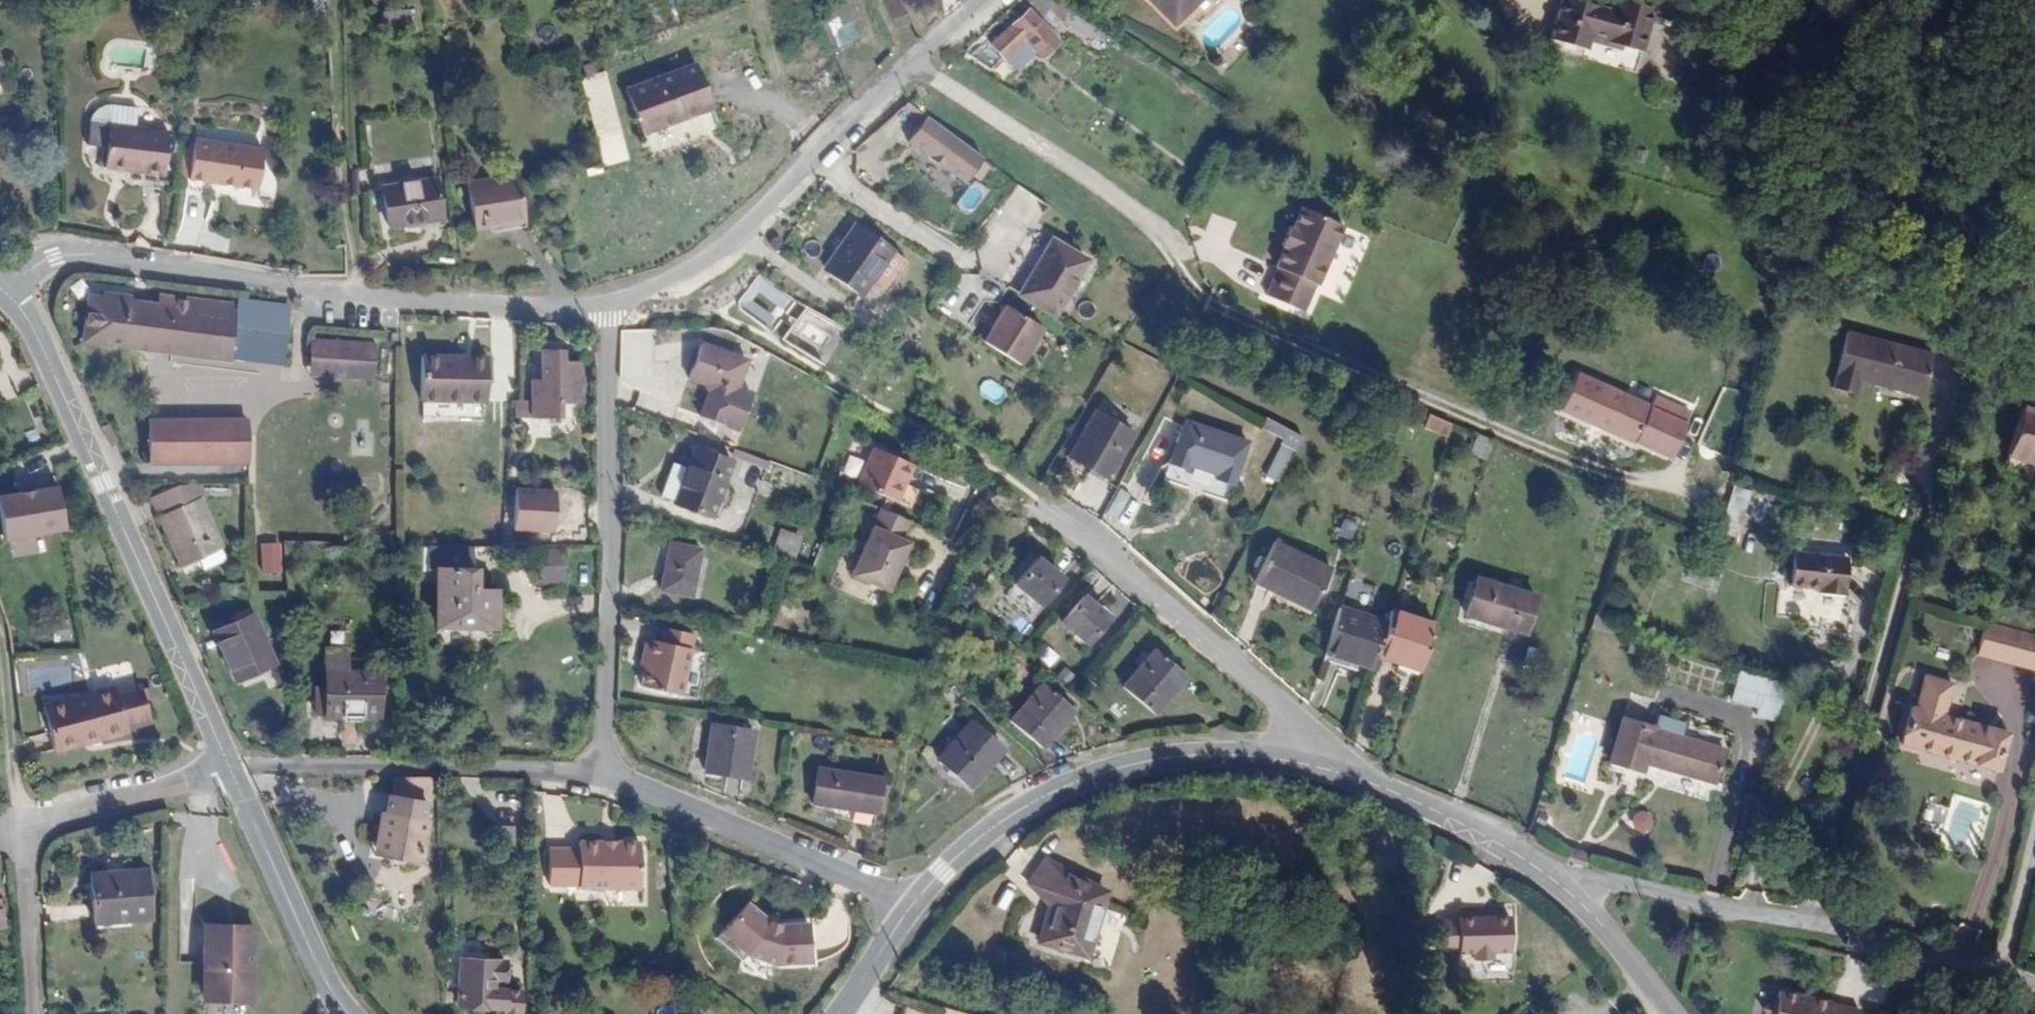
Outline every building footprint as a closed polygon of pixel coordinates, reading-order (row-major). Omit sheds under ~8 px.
[(913,0),(897,0),(901,8),(914,2),(913,0)] [(1194,0),(1138,0),(1163,27),(1194,0)] [(1587,0),(1575,0),(1561,39),(1596,51),(1600,39),(1653,56),(1665,16),(1627,4),(1624,12),(1587,0)] [(409,9),(381,12),(382,27),(411,25),(409,9)] [(989,40),(982,47),(1005,67),(1024,49),(1036,60),(1044,66),(1063,48),(1028,15),(994,46),(989,40)] [(1005,67),(982,47),(965,63),(990,80),(1005,67)] [(1024,49),(1005,67),(1017,79),(1036,60),(1024,49)] [(716,111),(702,64),(631,84),(644,132),(716,111)] [(589,75),(602,164),(626,160),(613,71),(589,75)] [(142,179),(171,184),(178,142),(142,136),(145,116),(118,111),(112,112),(104,115),(99,119),(96,128),(116,132),(113,154),(111,168),(143,174),(142,179)] [(956,184),(973,159),(916,119),(898,145),(956,184)] [(116,132),(96,128),(93,151),(113,154),(116,132)] [(261,155),(187,143),(180,183),(255,196),(261,155)] [(427,154),(378,160),(387,228),(437,221),(427,154)] [(110,174),(142,179),(143,174),(111,168),(110,174)] [(513,170),(461,177),(468,225),(519,218),(513,170)] [(1333,220),(1290,202),(1282,223),(1278,222),(1270,240),(1273,241),(1264,263),(1267,265),(1254,292),(1292,308),(1304,280),(1307,281),(1333,220)] [(898,264),(845,232),(817,279),(859,305),(869,289),(879,296),(898,264)] [(1086,269),(1052,248),(1026,285),(1062,308),(1086,269)] [(2025,285),(2034,290),(2034,262),(2025,285)] [(774,297),(782,282),(756,267),(753,264),(731,302),(760,322),(766,310),(748,297),(754,284),(774,297)] [(89,338),(236,364),(246,305),(194,297),(194,301),(184,299),(184,296),(167,293),(166,304),(137,299),(138,294),(112,290),(111,295),(96,293),(89,338)] [(836,336),(844,322),(799,293),(776,331),(823,359),(829,348),(794,326),(801,313),(836,336)] [(284,372),(296,308),(247,300),(246,305),(236,364),(284,372)] [(976,340),(1018,367),(1039,329),(1003,306),(990,329),(985,326),(976,340)] [(313,359),(355,366),(354,329),(318,323),(313,359)] [(643,326),(612,328),(613,375),(614,379),(619,384),(643,392),(643,326)] [(1915,393),(1926,350),(1838,327),(1823,384),(1846,390),(1850,377),(1915,393)] [(354,329),(355,366),(381,370),(385,334),(354,329)] [(754,356),(706,339),(693,372),(709,377),(712,388),(703,411),(743,426),(758,390),(744,384),(754,356)] [(557,408),(571,408),(570,366),(560,366),(559,354),(539,354),(539,385),(529,385),(528,422),(558,423),(557,408)] [(485,364),(418,360),(415,405),(418,405),(417,424),(476,428),(477,409),(481,408),(485,364)] [(2004,412),(2034,421),(2034,369),(2016,364),(2004,412)] [(1653,402),(1578,370),(1563,408),(1637,440),(1638,438),(1674,455),(1690,419),(1688,419),(1694,407),(1658,392),(1653,402)] [(1002,403),(1009,389),(987,378),(980,392),(1002,403)] [(1426,428),(1451,436),(1456,421),(1430,413),(1426,428)] [(1138,433),(1099,415),(1076,464),(1116,482),(1138,433)] [(1269,417),(1264,428),(1285,438),(1268,475),(1283,483),(1306,434),(1269,417)] [(255,420),(153,427),(156,472),(257,465),(255,420)] [(1255,443),(1193,425),(1182,470),(1199,475),(1200,472),(1224,478),(1223,482),(1244,487),(1255,443)] [(1487,460),(1497,442),(1481,433),(1471,451),(1487,460)] [(902,493),(909,473),(915,456),(877,441),(875,442),(861,477),(902,493)] [(731,462),(694,448),(676,504),(711,517),(731,462)] [(923,479),(909,473),(902,493),(916,498),(923,479)] [(1727,478),(1720,505),(1738,510),(1744,483),(1727,478)] [(5,542),(74,528),(65,482),(0,495),(0,515),(5,542)] [(239,569),(202,489),(197,489),(175,500),(176,526),(169,526),(193,578),(209,570),(215,582),(239,569)] [(1108,513),(1120,520),(1134,496),(1122,489),(1108,513)] [(160,508),(169,526),(176,526),(175,500),(160,508)] [(886,501),(859,570),(896,583),(897,580),(916,535),(907,531),(914,512),(886,501)] [(563,502),(522,502),(522,542),(562,543),(563,502)] [(1730,540),(1738,510),(1720,505),(1713,536),(1730,540)] [(797,559),(805,534),(782,527),(774,551),(797,559)] [(698,554),(673,547),(668,563),(662,562),(656,589),(687,596),(698,554)] [(543,583),(568,584),(570,549),(544,548),(543,583)] [(1337,573),(1281,548),(1262,588),(1319,613),(1337,573)] [(1838,593),(1842,555),(1788,548),(1784,580),(1813,584),(1812,590),(1838,593)] [(1065,569),(1039,549),(1017,575),(1041,597),(1065,569)] [(275,557),(276,584),(294,585),(293,557),(275,557)] [(482,557),(451,558),(453,637),(509,637),(509,601),(482,600),(482,557)] [(1543,595),(1486,578),(1477,615),(1532,632),(1543,595)] [(1112,607),(1088,588),(1064,615),(1088,636),(1112,607)] [(970,621),(974,624),(980,609),(976,606),(970,621)] [(980,609),(974,624),(981,629),(988,614),(980,609)] [(1385,672),(1389,660),(1398,628),(1343,610),(1331,649),(1360,659),(1359,664),(1385,672)] [(1412,660),(1435,667),(1445,629),(1402,615),(1398,628),(1389,660),(1410,667),(1412,660)] [(2032,667),(2034,656),(2034,632),(1982,618),(1973,650),(2032,667)] [(291,671),(268,621),(229,641),(252,689),(291,671)] [(657,634),(655,646),(686,652),(688,640),(657,634)] [(655,646),(641,643),(638,657),(644,659),(641,670),(637,687),(678,693),(686,652),(655,646)] [(1194,671),(1161,644),(1130,680),(1163,707),(1194,671)] [(343,685),(366,685),(366,665),(342,665),(343,685)] [(1783,680),(1733,667),(1725,697),(1750,704),(1747,714),(1772,720),(1783,680)] [(1920,674),(1912,704),(1906,703),(1896,742),(1952,757),(1953,752),(1969,756),(1968,761),(1991,767),(2001,729),(1940,712),(1949,682),(1920,674)] [(1075,702),(1042,675),(1010,712),(1042,739),(1075,702)] [(397,684),(366,685),(343,685),(344,731),(359,731),(359,735),(381,734),(380,731),(399,730),(397,684)] [(117,701),(43,713),(50,759),(125,748),(124,742),(149,737),(143,702),(118,707),(117,701)] [(1646,764),(1661,767),(1672,723),(1622,711),(1609,763),(1624,767),(1622,776),(1634,779),(1632,787),(1640,789),(1646,764)] [(1005,742),(972,716),(939,754),(972,780),(1005,742)] [(755,731),(710,723),(704,765),(749,773),(755,731)] [(1673,736),(1676,725),(1672,723),(1661,767),(1709,779),(1717,747),(1673,736)] [(1968,761),(1969,756),(1953,752),(1952,757),(1968,761)] [(876,773),(817,764),(812,796),(872,807),(876,773)] [(396,817),(433,824),(436,806),(399,799),(396,817)] [(1642,833),(1651,817),(1634,808),(1625,824),(1642,833)] [(428,867),(429,859),(433,824),(396,817),(391,816),(388,835),(396,836),(391,860),(398,861),(401,866),(412,868),(416,865),(428,867)] [(517,817),(500,817),(499,846),(516,846),(517,817)] [(384,858),(391,860),(396,836),(388,835),(384,858)] [(644,844),(623,843),(623,846),(608,846),(607,843),(584,843),(584,851),(555,851),(554,887),(583,887),(583,890),(644,891),(644,844)] [(1112,884),(1048,856),(1037,879),(1065,897),(1061,915),(1055,914),(1052,937),(1099,946),(1112,884)] [(156,879),(101,884),(104,933),(162,927),(156,879)] [(762,950),(758,956),(753,973),(781,982),(787,965),(825,961),(822,923),(793,925),(779,922),(774,919),(756,905),(736,928),(762,950)] [(1463,911),(1464,979),(1517,978),(1516,910),(1463,911)] [(241,990),(241,996),(260,997),(260,991),(265,990),(266,920),(218,920),(217,990),(241,990)] [(732,934),(758,956),(762,950),(736,928),(732,934)] [(473,962),(473,992),(472,992),(471,1009),(510,1010),(510,1013),(534,1013),(534,991),(518,990),(519,963),(473,962)] [(1851,1009),(1801,996),(1799,1004),(1783,1012),(1785,1013),(1862,1013),(1851,1011),(1851,1009)]
